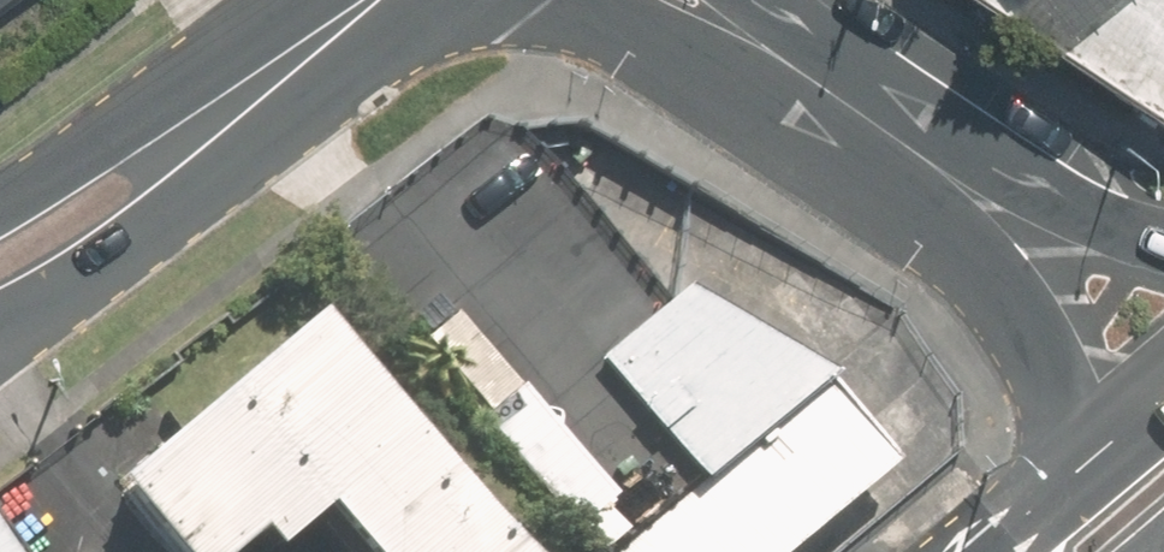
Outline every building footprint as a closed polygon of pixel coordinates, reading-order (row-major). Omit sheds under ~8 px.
[(1149,130),(1163,128),(1163,0),(952,0),(1149,130)] [(497,116),(487,116),(384,193),(338,233),(559,523),(579,551),(787,551),(884,473),(826,408),(812,393),(822,386),(673,298),(656,309),(504,124),(497,116)] [(328,318),(119,496),(167,551),(248,551),(261,541),(271,551),(286,551),(327,517),(356,551),(526,551),(328,318)] [(0,524),(0,551),(19,551),(0,524)]
